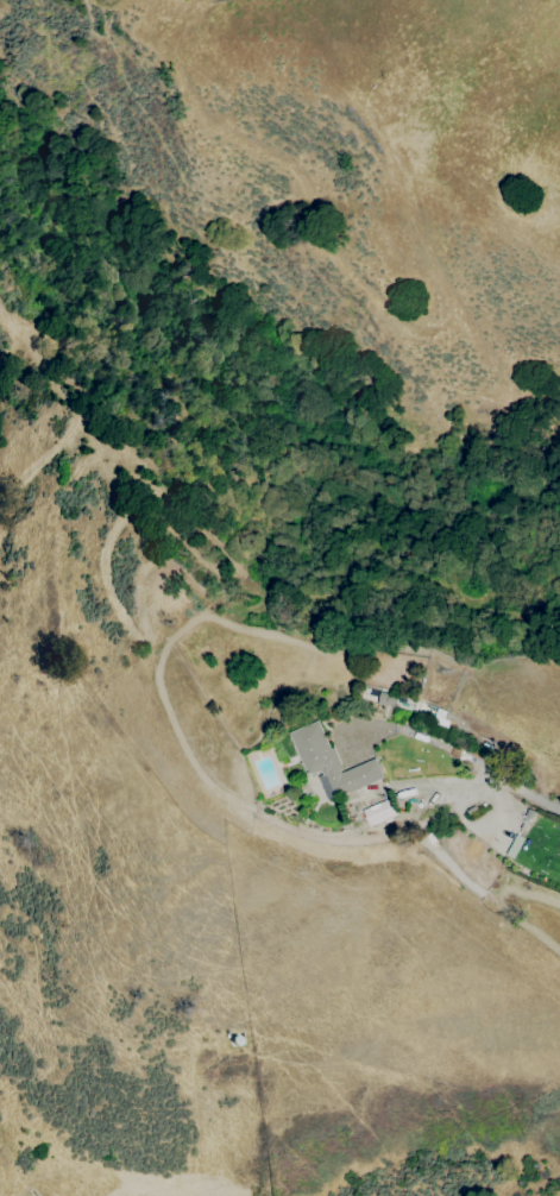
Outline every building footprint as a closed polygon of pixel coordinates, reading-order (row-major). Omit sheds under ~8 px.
[(376,757),(384,778),(336,798),(327,775),(323,776),(321,770),(308,776),(290,732),(319,720),(341,772),(376,757)] [(396,816),(389,799),(362,809),(369,827),(396,816)]
